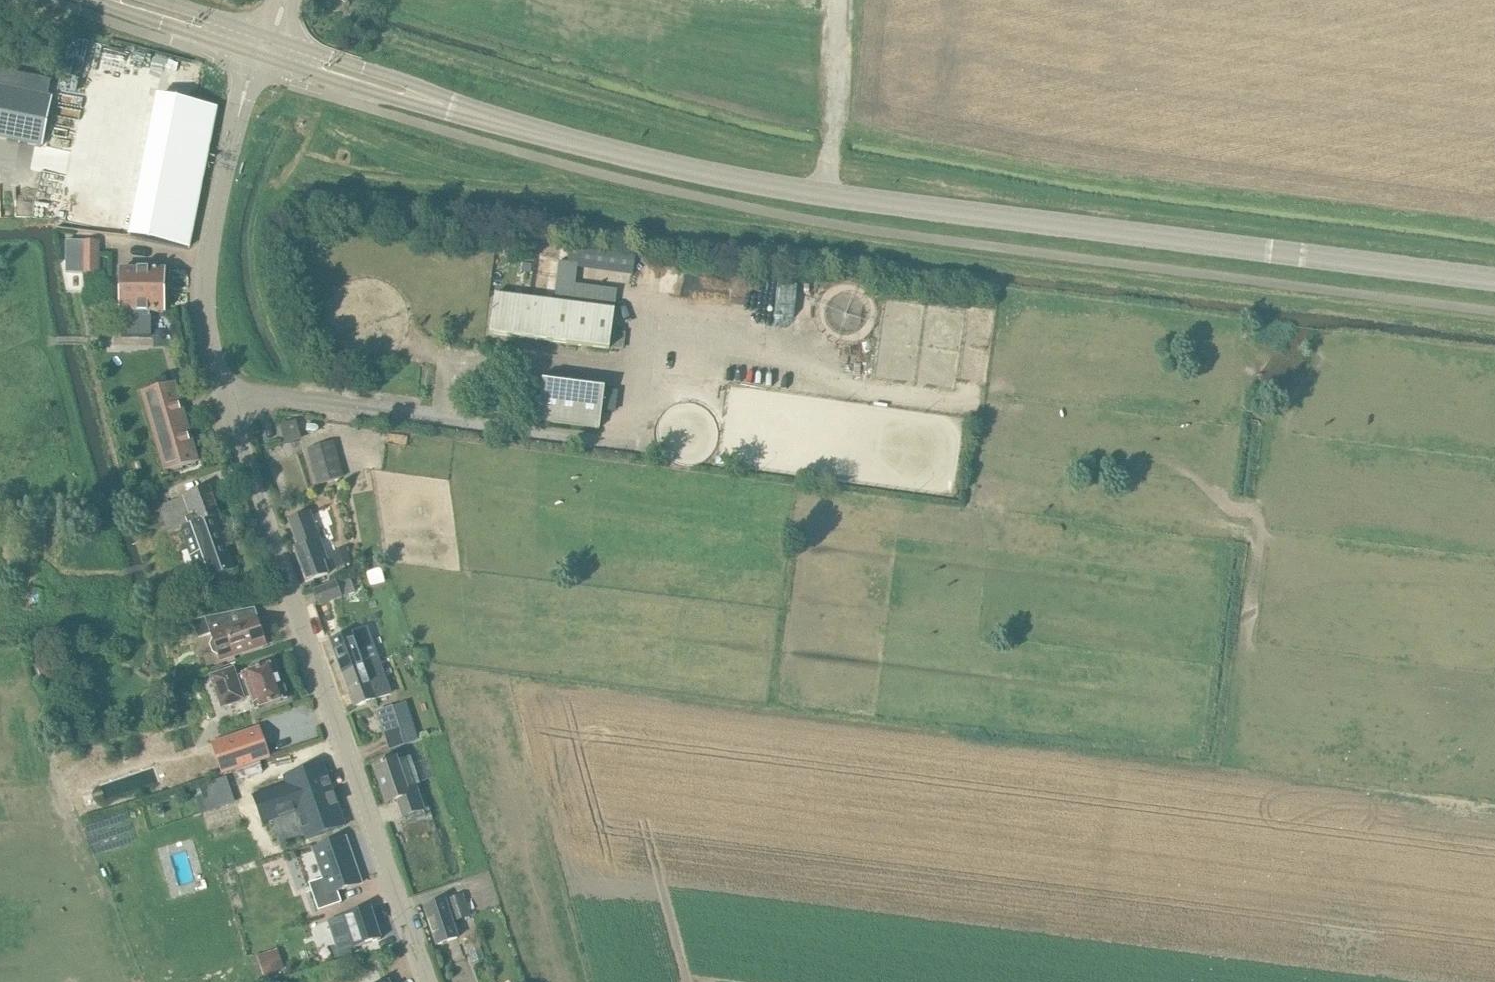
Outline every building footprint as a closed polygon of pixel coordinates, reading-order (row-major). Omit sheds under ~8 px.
[(51,98),(0,88),(0,138),(41,146),(51,98)] [(156,97),(129,236),(189,248),(217,109),(156,97)] [(100,273),(100,241),(74,241),(73,255),(81,255),(81,273),(100,273)] [(580,284),(592,286),(596,263),(584,261),(580,284)] [(165,270),(121,269),(121,312),(124,312),(124,315),(121,315),(121,337),(152,337),(152,315),(148,315),(148,312),(165,313),(165,270)] [(490,334),(609,350),(615,310),(495,294),(490,334)] [(598,429),(604,389),(542,381),(537,421),(598,429)] [(144,393),(166,470),(197,461),(175,384),(144,393)] [(295,420),(280,424),(285,443),(301,439),(295,420)] [(332,443),(308,449),(318,484),(342,477),(332,443)] [(200,582),(234,570),(215,517),(220,516),(210,488),(180,499),(180,500),(160,508),(169,534),(181,530),(200,582)] [(288,519),(298,548),(295,550),(306,582),(328,575),(316,542),(319,541),(309,512),(288,519)] [(345,547),(330,553),(336,569),(351,563),(345,547)] [(350,578),(336,582),(342,597),(355,593),(356,593),(350,578)] [(319,606),(342,597),(336,582),(313,591),(319,606)] [(198,639),(201,638),(212,634),(214,639),(210,645),(213,654),(220,656),(233,652),(234,655),(267,644),(258,619),(234,628),(229,613),(192,621),(198,639)] [(367,628),(330,641),(342,674),(378,661),(367,628)] [(354,707),(375,699),(390,694),(378,661),(363,667),(363,666),(342,674),(354,707)] [(244,699),(252,696),(256,710),(286,699),(274,664),(244,674),(244,675),(237,678),(234,669),(211,677),(222,708),(245,700),(244,699)] [(391,707),(377,712),(384,733),(389,749),(404,745),(406,744),(408,743),(412,742),(414,741),(416,741),(418,740),(418,739),(407,706),(406,702),(404,703),(398,705),(393,706),(391,707)] [(211,744),(221,775),(270,760),(260,728),(211,744)] [(396,759),(374,766),(387,803),(396,799),(402,816),(403,816),(406,825),(426,818),(423,809),(425,809),(417,785),(419,785),(418,782),(411,763),(409,756),(396,759)] [(288,786),(255,797),(264,823),(297,812),(307,840),(345,827),(323,765),(319,767),(285,778),(288,786)] [(345,839),(312,851),(316,861),(321,877),(326,890),(328,895),(315,899),(319,911),(341,903),(338,893),(339,892),(361,884),(345,839)] [(457,938),(452,923),(470,917),(463,895),(424,908),(436,946),(457,938)] [(344,916),(327,922),(335,947),(332,948),(336,959),(356,952),(354,948),(381,940),(370,907),(344,916)] [(277,949),(257,956),(263,976),(283,970),(277,949)]
